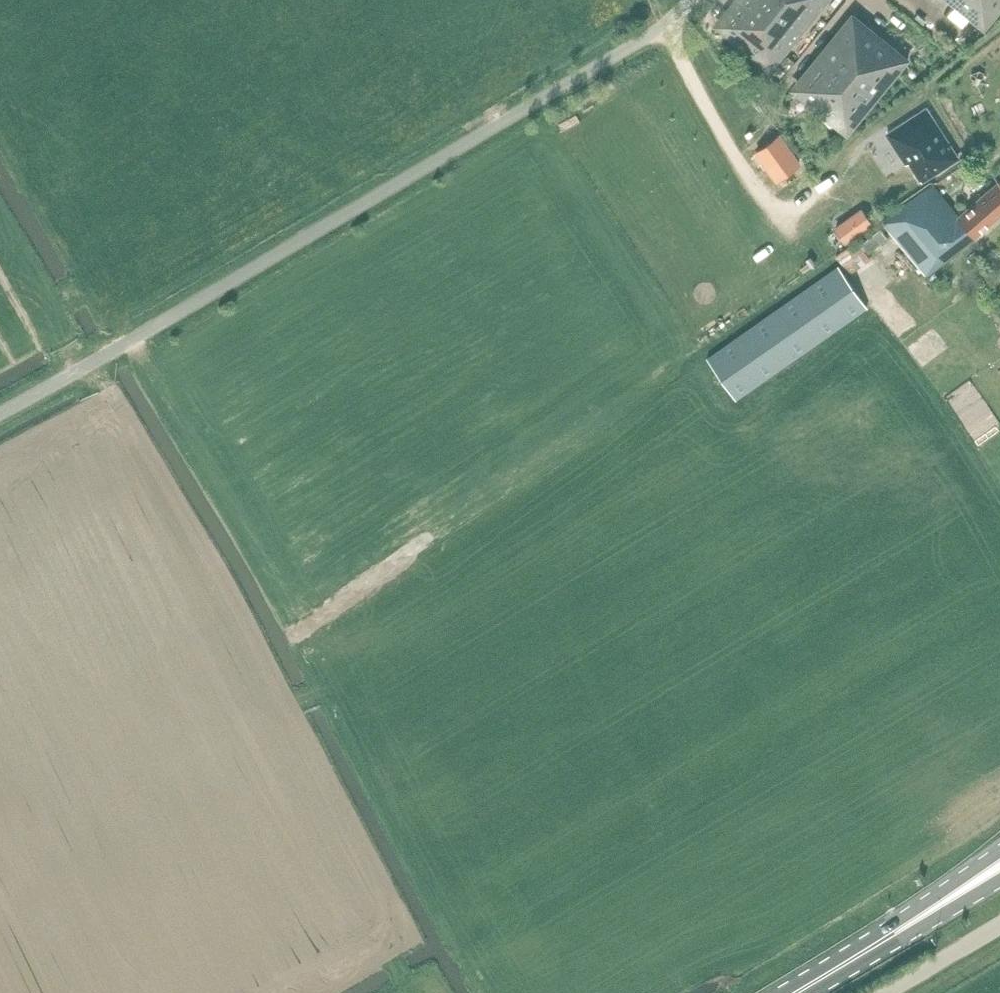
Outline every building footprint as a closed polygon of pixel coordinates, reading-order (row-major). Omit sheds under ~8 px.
[(825,0),(740,0),(719,25),(771,67),(825,0)] [(999,5),(999,0),(955,0),(985,24),(999,5)] [(848,130),(905,59),(854,18),(797,88),(848,130)] [(959,158),(945,136),(928,109),(889,134),(907,163),(911,161),(923,180),(959,158)] [(779,182),(802,166),(780,136),(757,152),(779,182)] [(946,260),(977,237),(999,217),(999,181),(959,216),(933,186),(884,220),(927,275),(946,260)] [(845,242),(872,223),(862,210),(836,229),(845,242)] [(881,228),(862,244),(869,253),(888,237),(881,228)] [(849,274),(871,261),(857,241),(837,256),(849,274)] [(707,360),(734,400),(866,308),(839,268),(707,360)]
